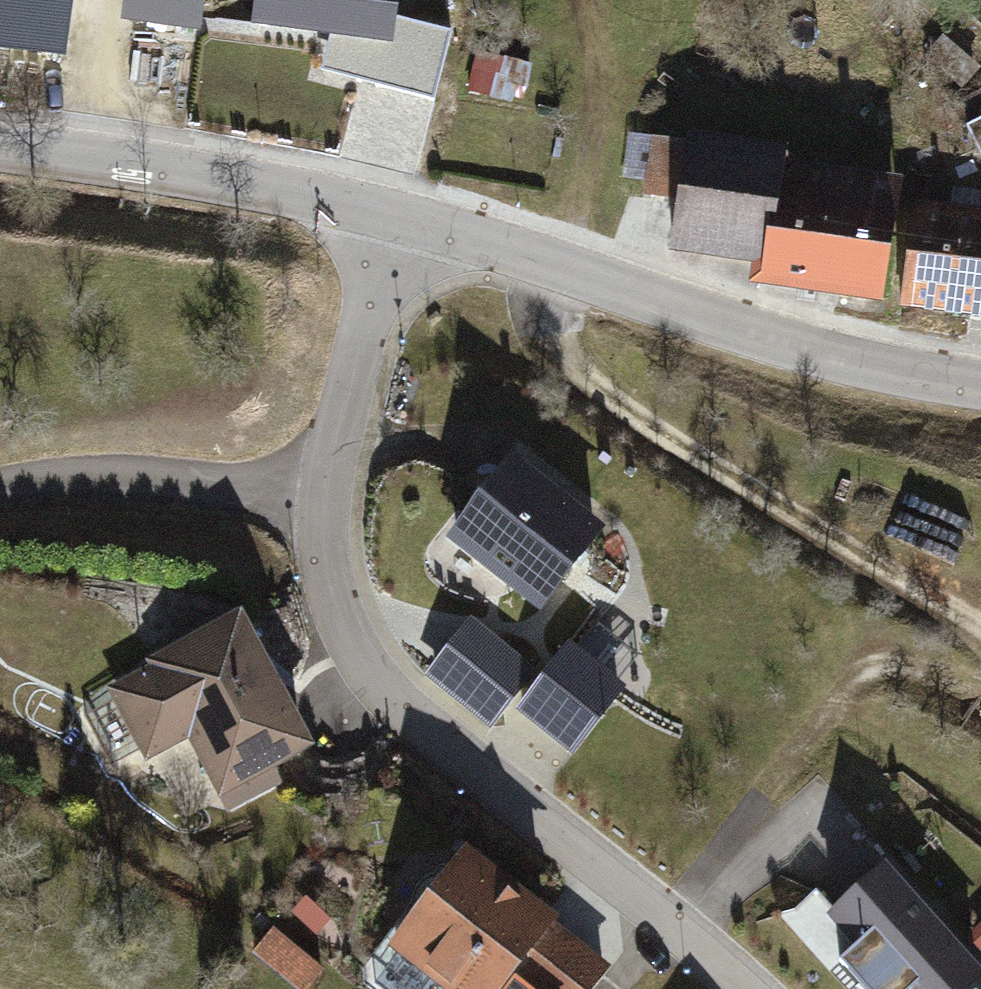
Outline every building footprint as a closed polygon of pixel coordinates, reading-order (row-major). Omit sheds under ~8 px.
[(163,19),(205,25),(191,111),(283,125),(295,46),(334,52),(339,17),(342,0),(166,0),(163,19)] [(334,52),(295,46),(283,125),(323,131),(325,116),(390,126),(403,44),(361,38),(364,21),(339,17),(334,52)] [(967,122),(980,152),(980,115),(967,122)] [(776,171),(678,157),(666,237),(764,251),(772,192),(776,171)] [(900,211),(772,192),(764,251),(759,284),(887,302),(900,211)] [(913,209),(899,299),(980,313),(980,216),(913,209)] [(599,532),(504,461),(449,534),(544,605),(599,532)] [(154,668),(107,691),(141,760),(194,734),(222,790),(305,749),(235,608),(146,652),(154,668)] [(539,673),(470,625),(434,678),(502,725),(539,673)] [(578,649),(531,715),(589,755),(635,689),(578,649)] [(885,854),(826,906),(855,937),(840,950),(875,988),(957,988),(980,968),(980,961),(885,854)] [(455,859),(383,945),(435,988),(513,988),(516,986),(519,988),(576,988),(595,967),(525,908),(520,914),(455,859)] [(331,971),(277,932),(258,959),(299,988),(317,988),(331,971)]
